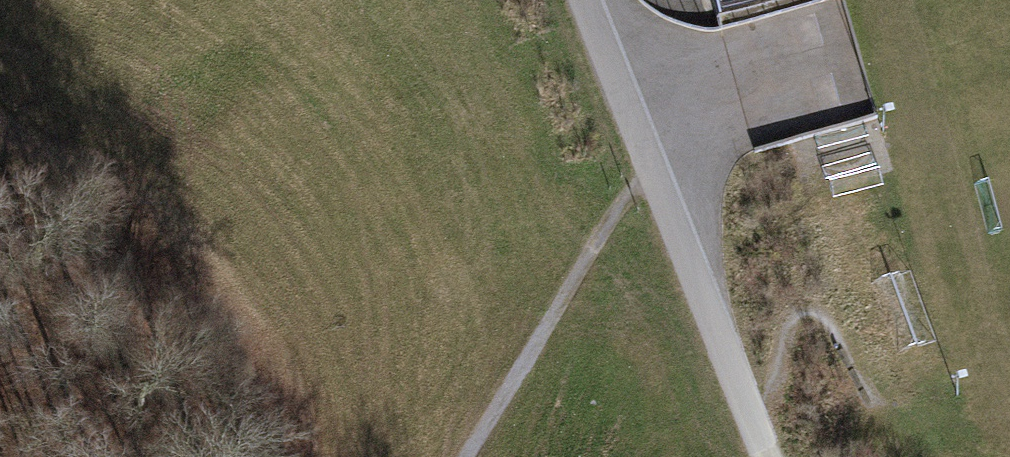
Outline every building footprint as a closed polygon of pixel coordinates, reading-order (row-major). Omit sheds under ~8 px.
[(729,24),(812,0),(722,0),(729,24)]
